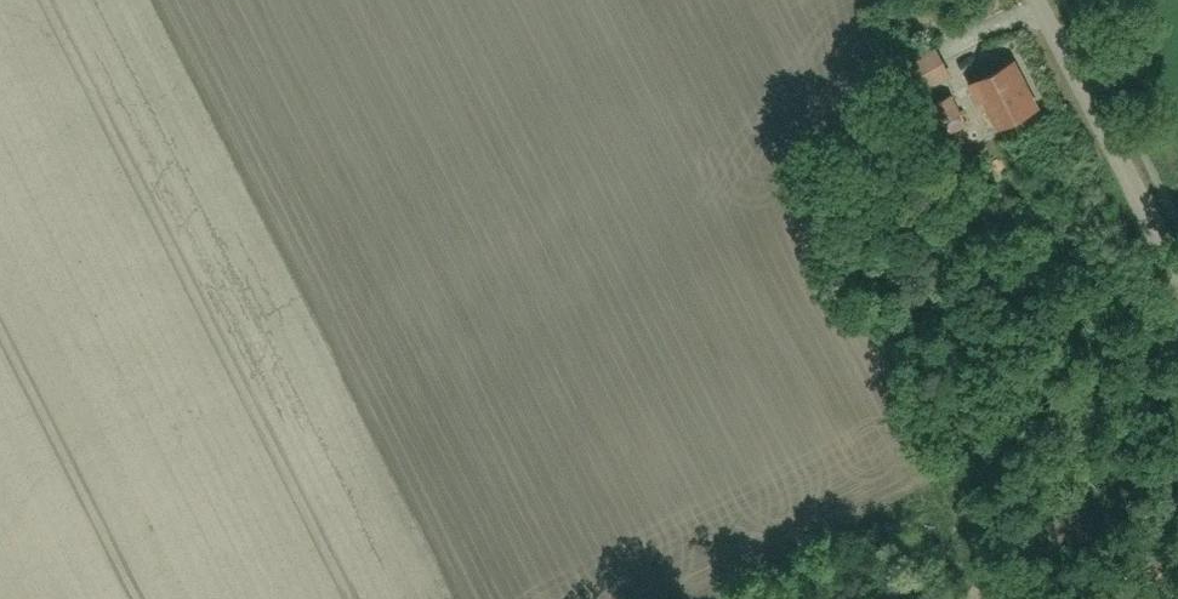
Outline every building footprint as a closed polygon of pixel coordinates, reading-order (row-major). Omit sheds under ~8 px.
[(1017,56),(976,75),(1003,129),(1043,110),(1017,56)]
